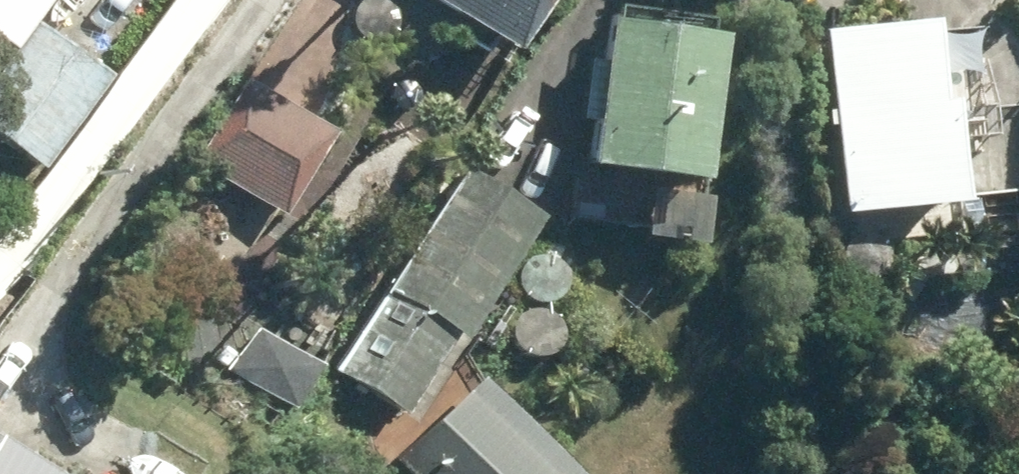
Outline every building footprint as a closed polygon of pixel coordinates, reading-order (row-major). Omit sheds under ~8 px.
[(16,57),(0,78),(0,142),(46,177),(116,85),(38,26),(57,0),(0,0),(0,45),(16,57)] [(416,8),(488,58),(497,46),(518,61),(561,0),(422,0),(416,8)] [(935,24),(828,36),(848,220),(946,209),(947,215),(971,213),(959,109),(944,110),(935,24)] [(587,125),(603,126),(596,177),(659,185),(651,243),(709,251),(717,191),(709,190),(728,46),(609,30),(604,67),(594,66),(587,125)] [(339,138),(252,83),(198,168),(286,223),(339,138)] [(469,173),(339,372),(413,419),(463,341),(470,346),(548,223),(469,173)] [(257,330),(231,370),(297,414),(323,373),(257,330)] [(407,469),(412,473),(536,473),(470,408),(407,469)] [(0,442),(0,473),(50,473),(0,442)]
